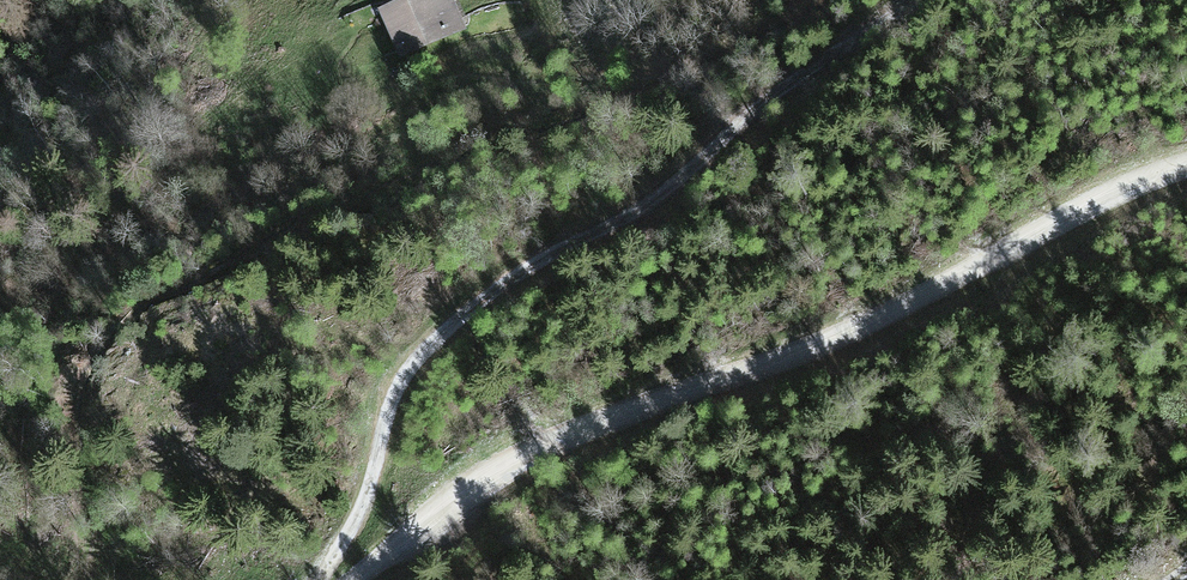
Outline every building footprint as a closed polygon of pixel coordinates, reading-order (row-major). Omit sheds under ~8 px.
[(379,14),(396,62),(463,38),(449,0),(419,0),(379,14)]
